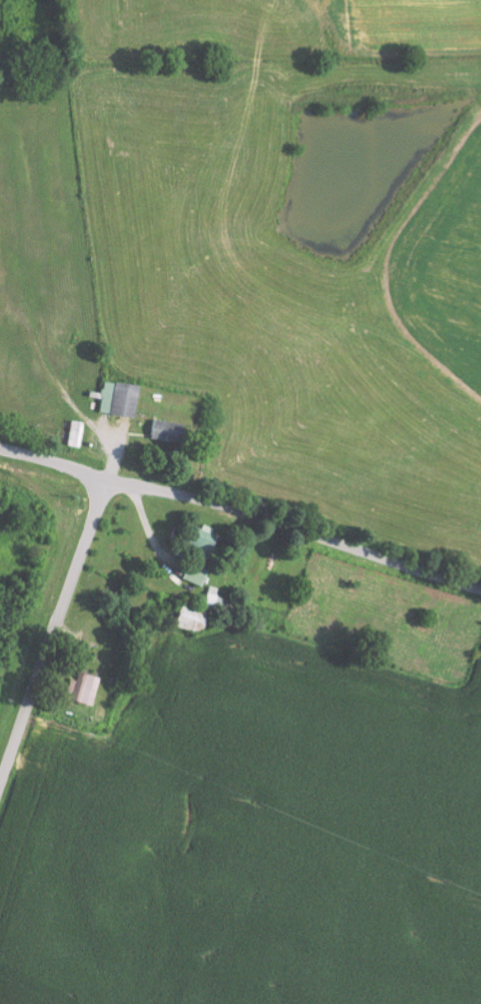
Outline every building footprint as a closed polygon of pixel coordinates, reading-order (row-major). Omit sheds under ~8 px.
[(137,384),(102,380),(98,412),(133,417),(137,384)] [(149,440),(179,442),(180,421),(150,420),(149,440)] [(206,558),(216,532),(195,524),(185,550),(206,558)] [(206,570),(188,562),(182,578),(199,585),(206,570)] [(204,610),(177,605),(172,627),(199,632),(204,610)] [(92,704),(97,676),(76,672),(74,681),(66,679),(63,698),(92,704)]
